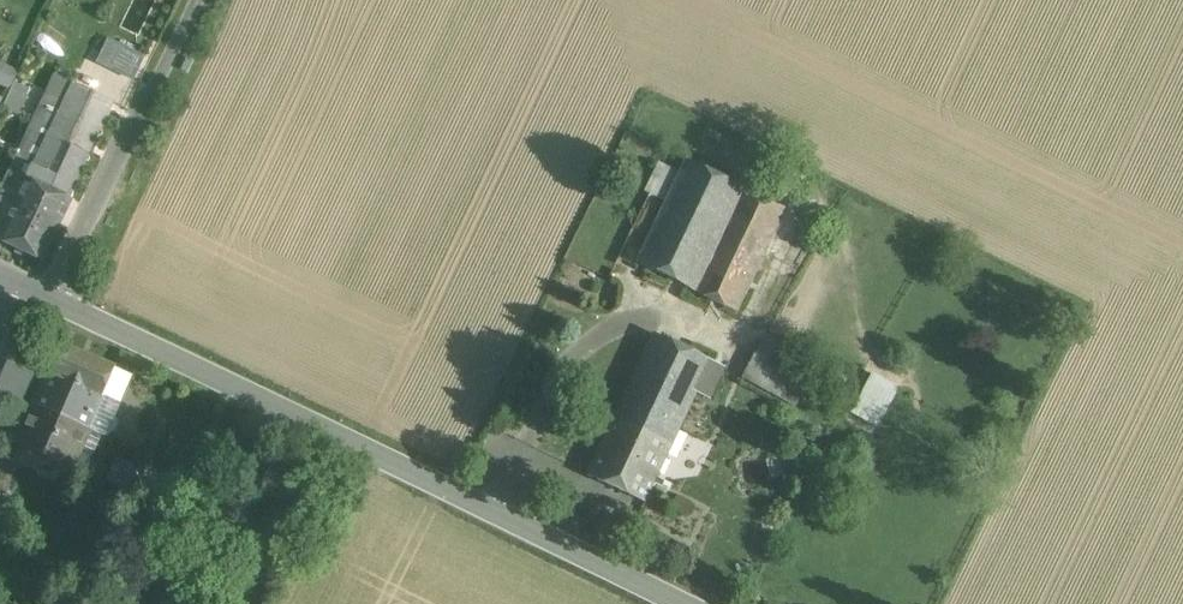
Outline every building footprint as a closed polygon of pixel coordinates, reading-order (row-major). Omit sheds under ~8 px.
[(97,62),(137,78),(147,52),(107,36),(97,62)] [(0,74),(0,84),(10,88),(18,71),(5,65),(0,74)] [(51,93),(43,109),(58,116),(73,84),(58,77),(51,93)] [(12,94),(43,109),(51,93),(20,78),(12,94)] [(113,102),(73,84),(58,116),(97,134),(113,102)] [(43,109),(13,173),(27,180),(58,116),(43,109)] [(17,203),(16,204),(60,225),(72,199),(68,197),(97,134),(58,116),(27,180),(17,203)] [(784,208),(686,161),(680,174),(667,202),(637,263),(736,309),(784,208)] [(667,202),(680,174),(659,163),(645,191),(667,202)] [(27,180),(13,173),(10,179),(12,180),(13,184),(7,199),(17,203),(27,180)] [(16,204),(0,238),(0,240),(43,261),(60,225),(16,204)] [(725,367),(654,334),(615,416),(672,443),(696,392),(710,399),(725,367)] [(764,337),(742,379),(753,384),(767,359),(780,366),(789,350),(779,345),(764,337)] [(783,338),(779,345),(789,350),(800,356),(804,349),(783,338)] [(118,374),(57,346),(44,375),(55,380),(41,412),(93,436),(118,374)] [(800,356),(789,350),(780,366),(767,359),(753,384),(778,398),(786,383),(800,356)] [(0,384),(0,391),(22,401),(35,374),(10,362),(0,384)] [(873,373),(851,414),(878,428),(899,388),(873,373)] [(786,383),(778,398),(795,406),(802,392),(786,383)] [(93,436),(41,412),(23,450),(77,474),(93,436)] [(672,443),(615,416),(587,475),(645,501),(672,443)] [(0,463),(0,493),(11,498),(22,472),(0,463)]
